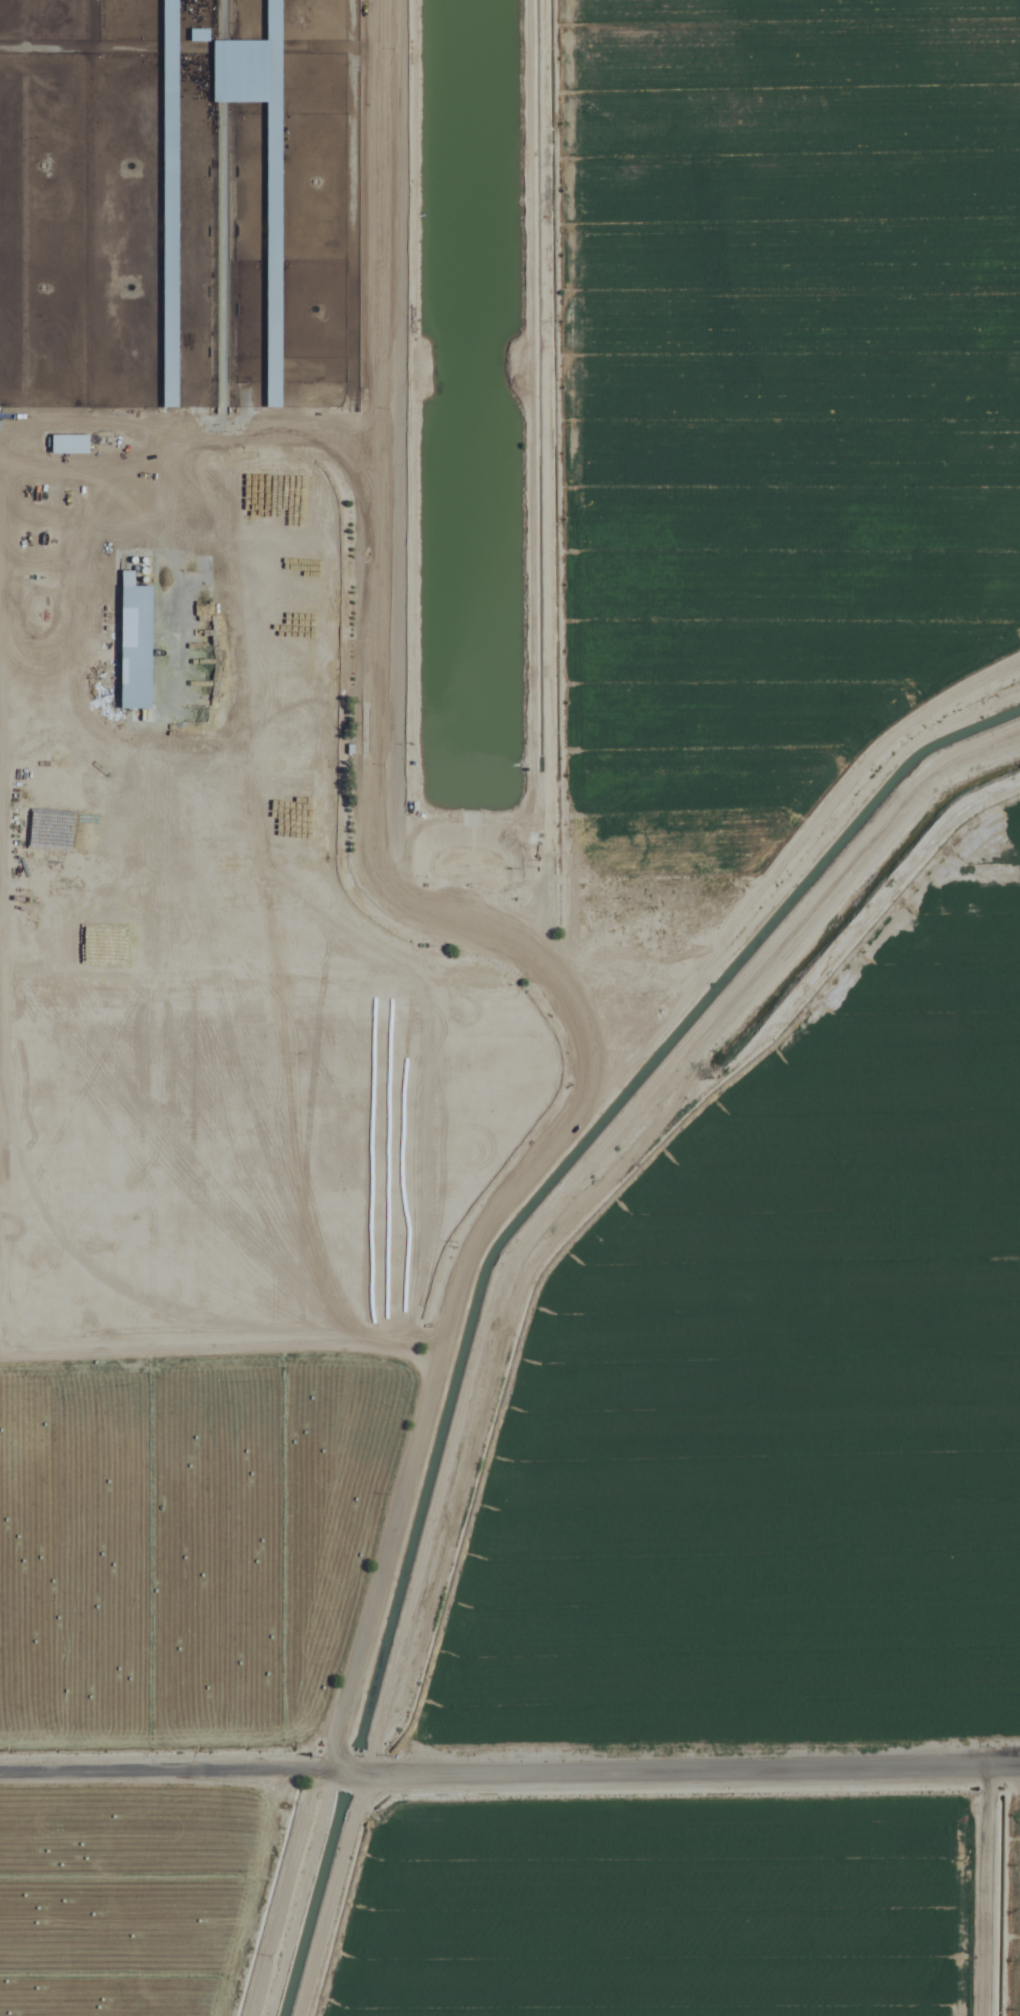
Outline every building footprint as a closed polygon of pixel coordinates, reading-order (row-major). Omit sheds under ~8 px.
[(174,407),(174,0),(158,0),(158,407),(174,407)] [(262,41),(208,41),(208,104),(261,104),(261,407),(277,407),(277,0),(262,0),(262,41)] [(85,434),(46,434),(46,454),(85,454),(85,434)] [(146,586),(129,586),(129,571),(116,571),(115,709),(145,709),(146,586)]
